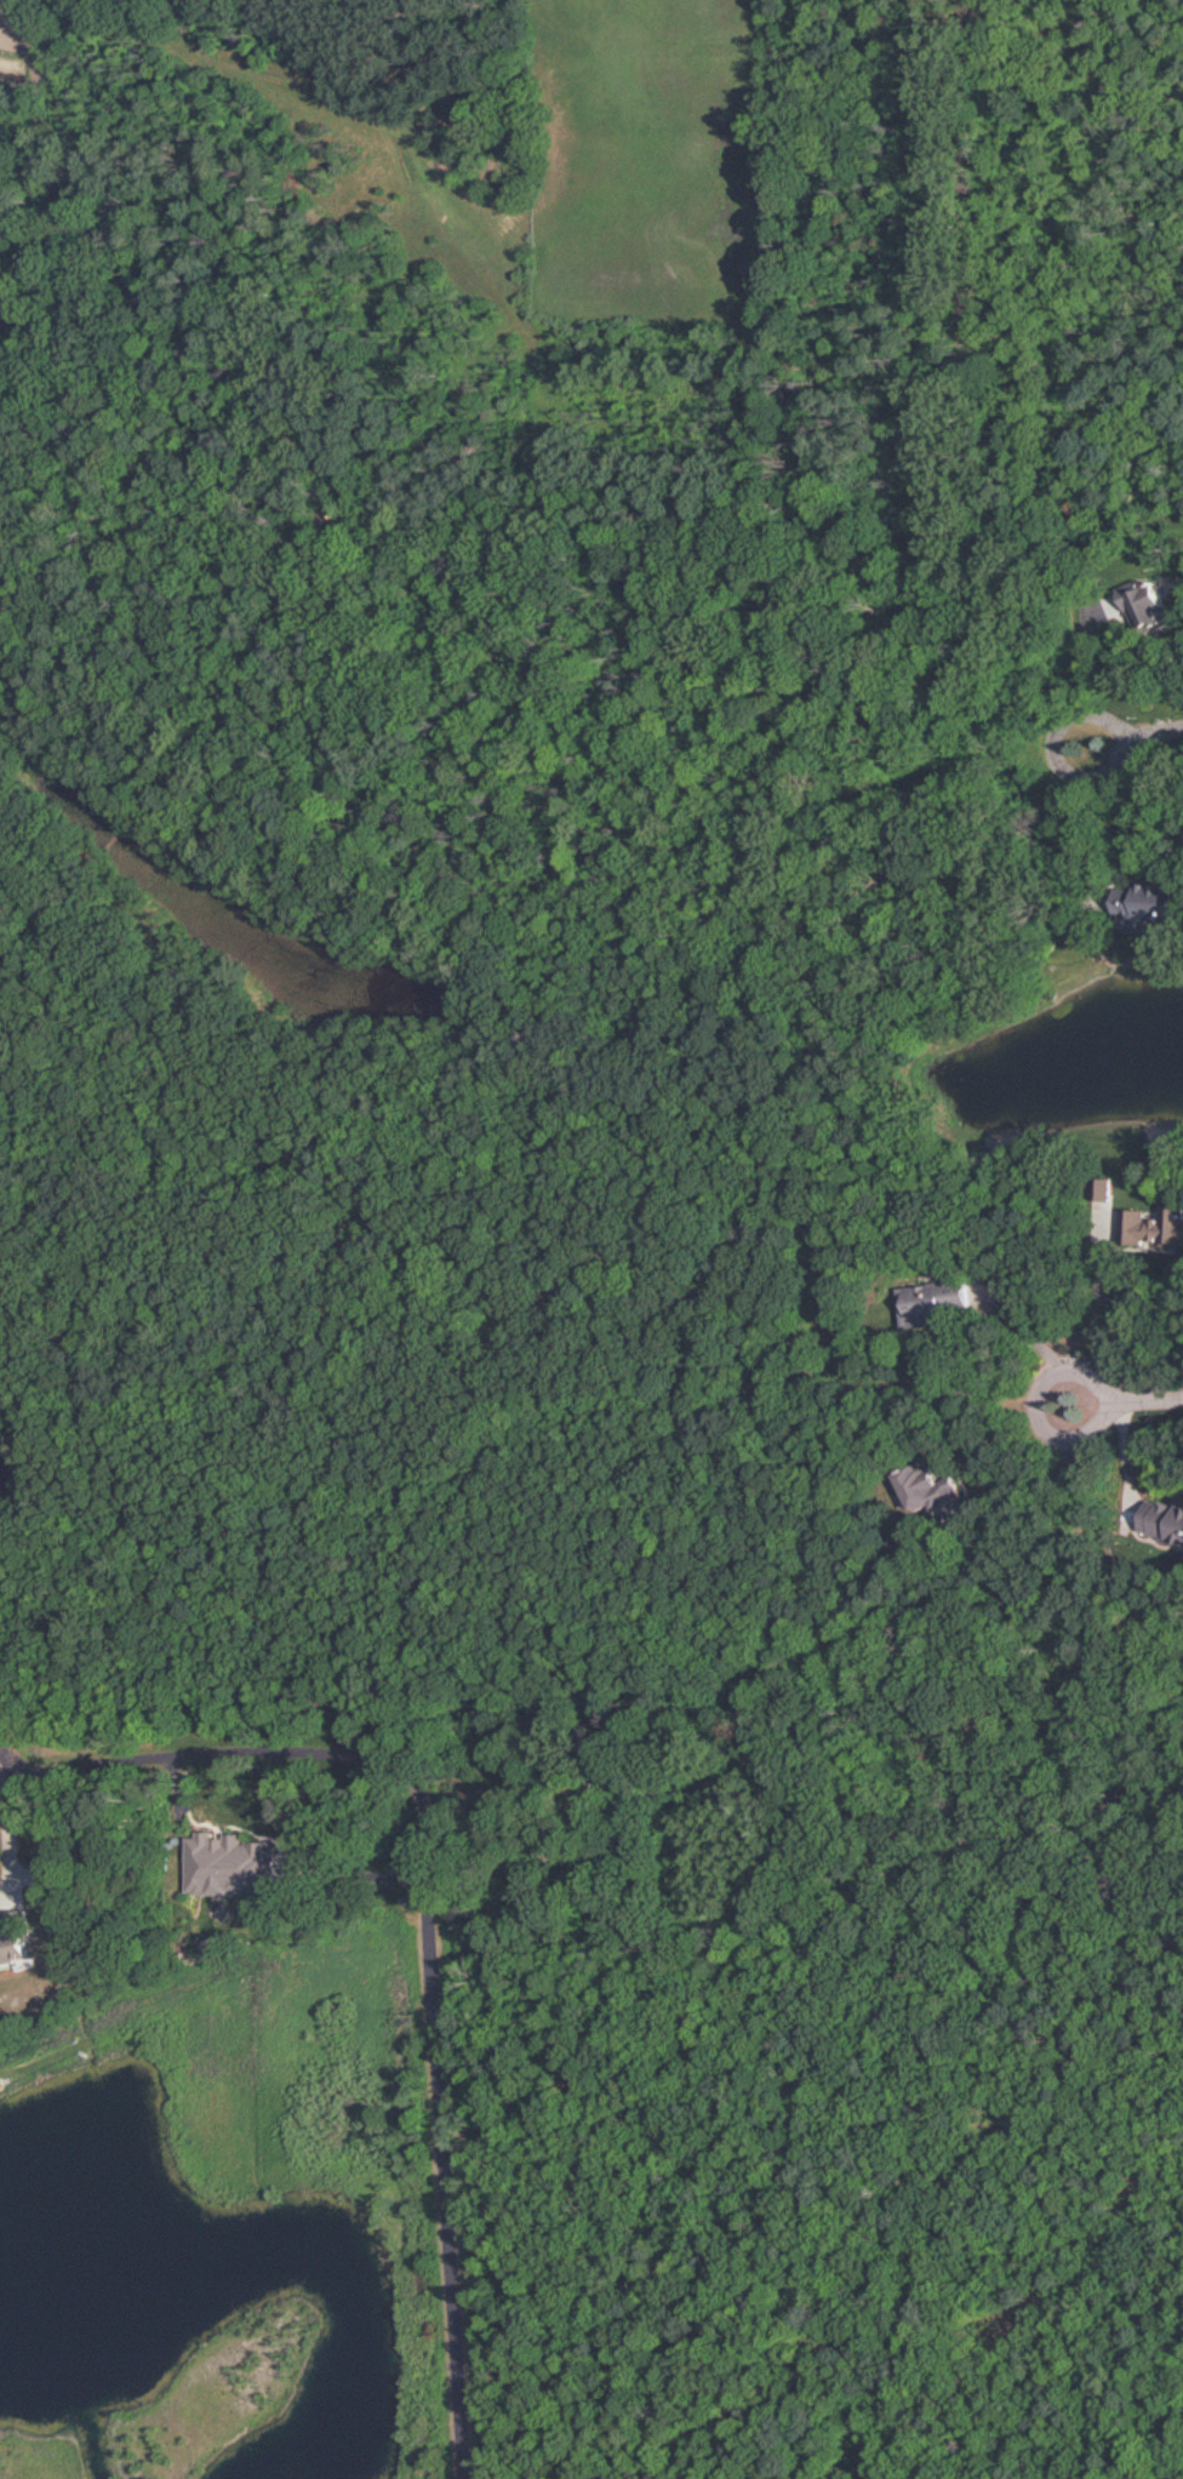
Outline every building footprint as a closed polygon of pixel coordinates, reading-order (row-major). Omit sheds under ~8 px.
[(1177,622),(1167,591),(1173,589),(1169,575),(1122,591),(1137,635),(1177,622)] [(1118,920),(1182,920),(1182,884),(1118,884),(1118,920)] [(1092,1199),(1090,1242),(1122,1244),(1123,1210),(1112,1210),(1113,1180),(1106,1179),(1105,1200),(1092,1199)] [(1137,1207),(1137,1243),(1182,1244),(1182,1208),(1137,1207)] [(904,1326),(976,1318),(971,1278),(900,1286),(904,1326)] [(935,1509),(966,1498),(957,1475),(938,1482),(931,1460),(901,1471),(916,1512),(934,1506),(935,1509)] [(1182,1540),(1182,1504),(1179,1503),(1179,1504),(1150,1498),(1143,1533),(1182,1540)] [(186,1892),(235,1898),(239,1869),(256,1872),(258,1860),(240,1858),(241,1847),(229,1846),(228,1859),(190,1855),(186,1892)] [(31,1962),(26,1929),(0,1933),(0,1966),(31,1962)]
